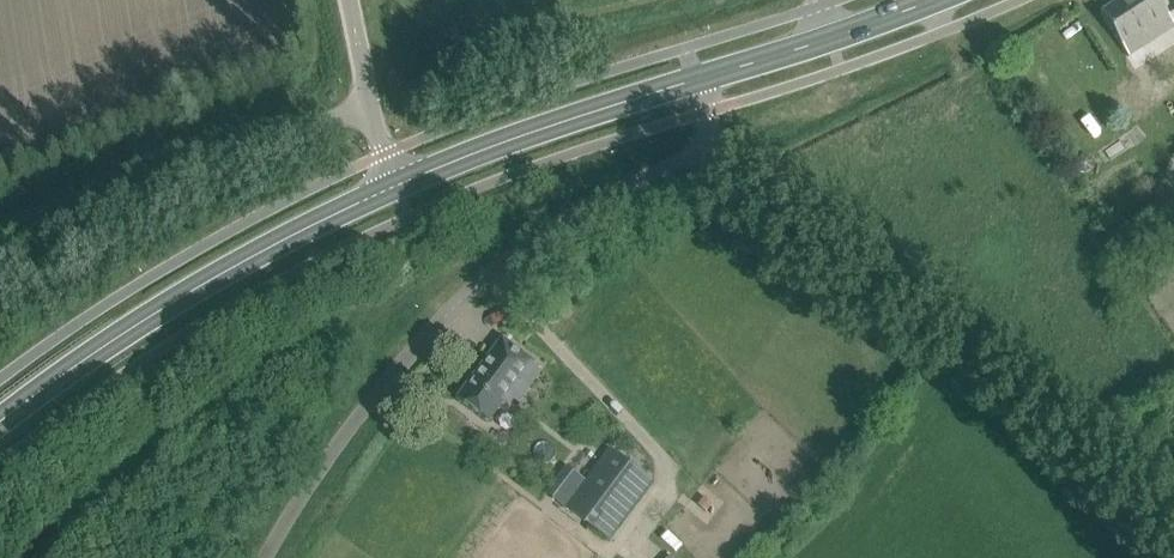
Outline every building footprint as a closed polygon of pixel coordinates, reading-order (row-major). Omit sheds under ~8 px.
[(1169,19),(1157,0),(1123,0),(1102,13),(1128,54),(1149,40),(1145,34),(1169,19)] [(517,402),(541,371),(531,364),(533,361),(502,338),(457,397),(488,421),(508,395),(517,402)] [(609,541),(654,484),(609,449),(585,479),(566,465),(545,491),(609,541)]
